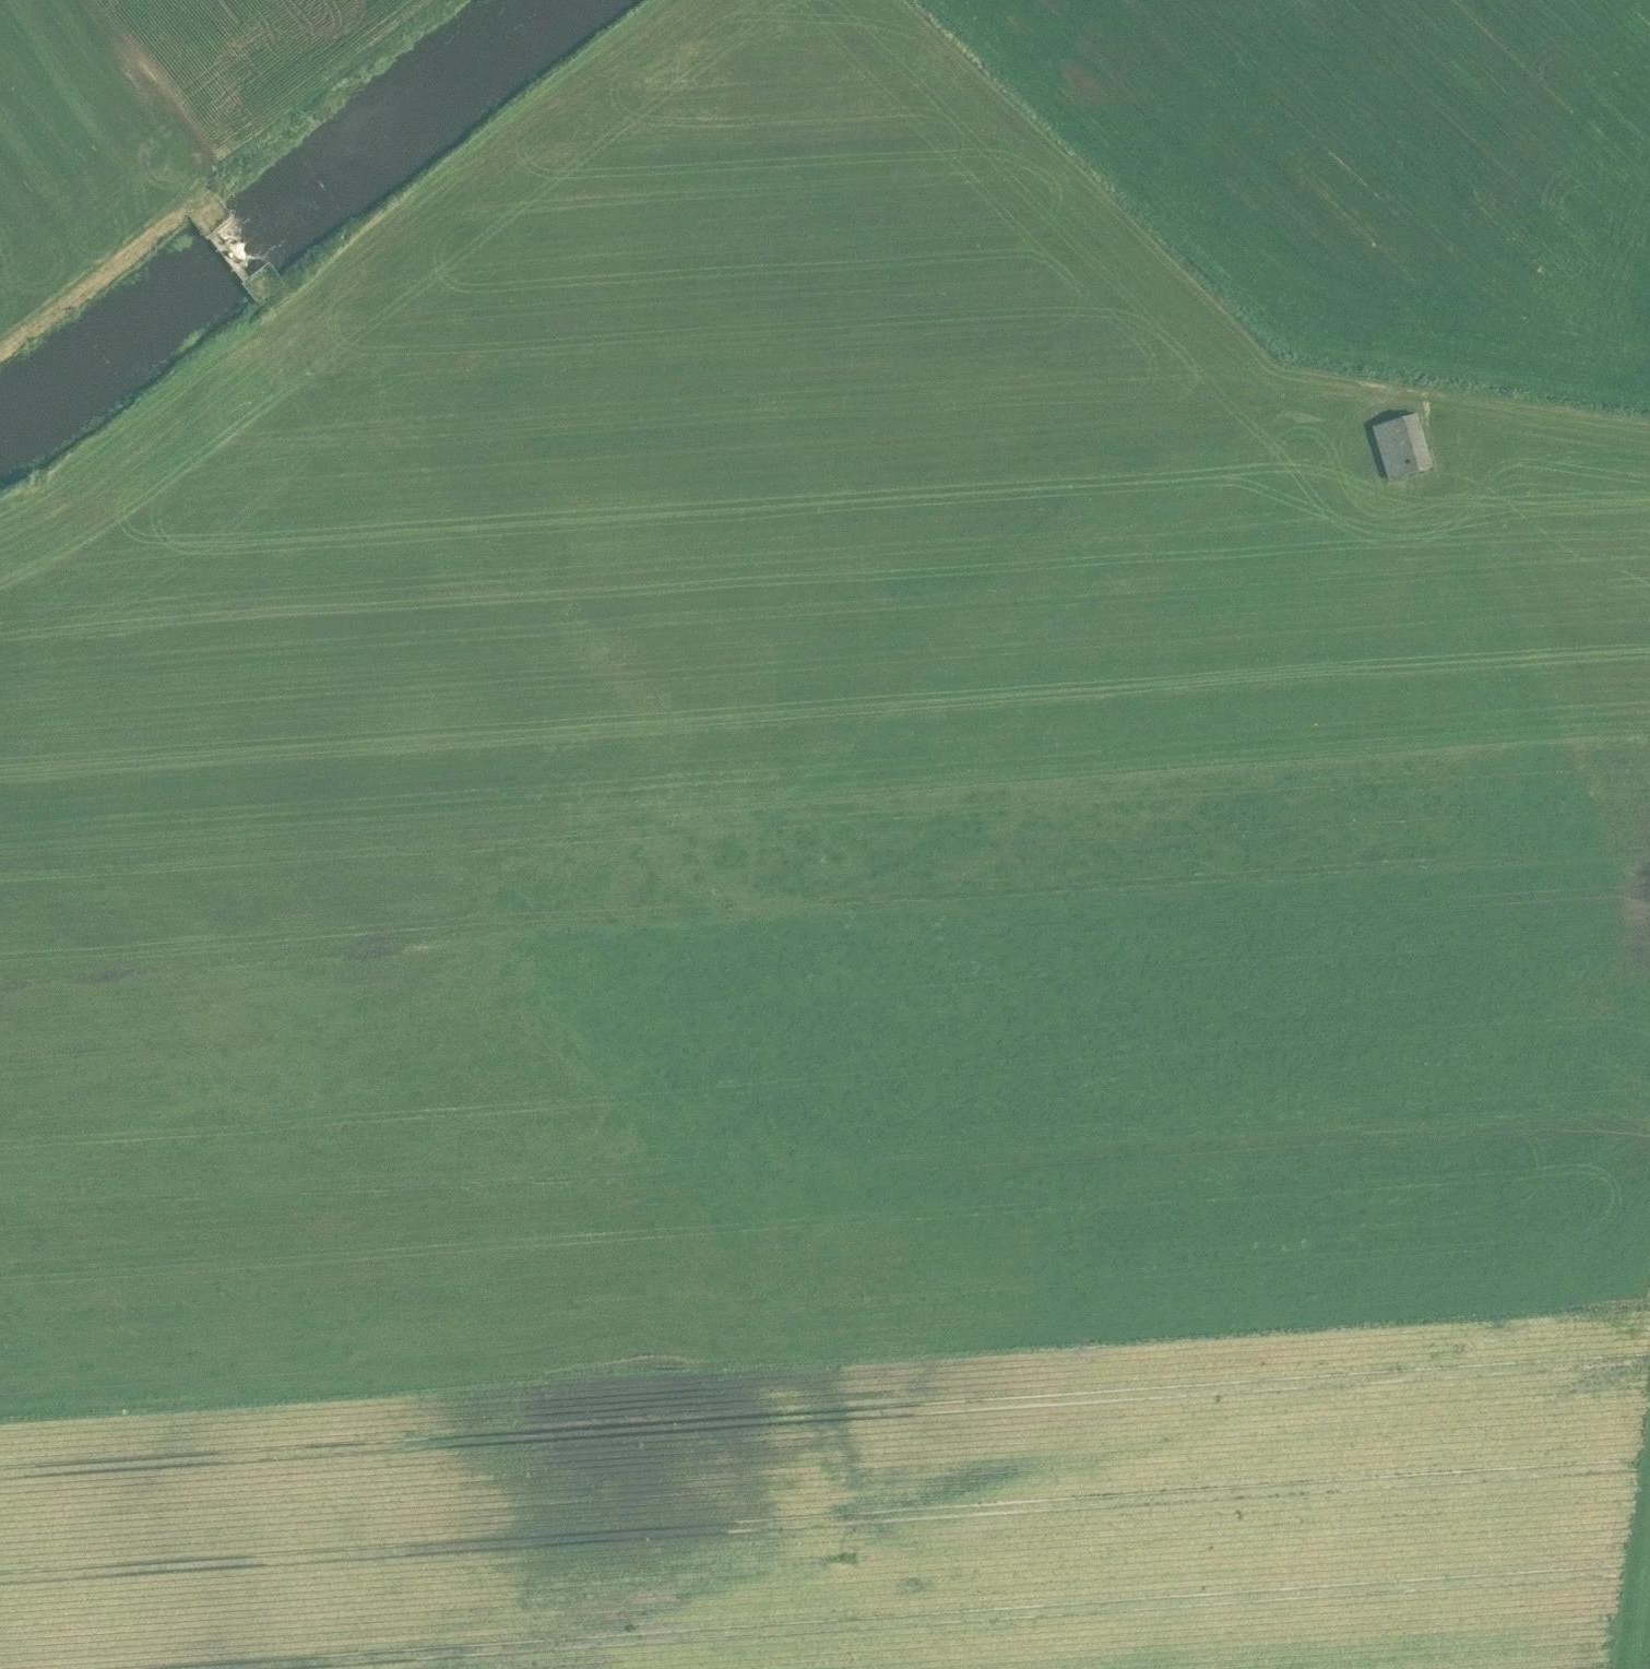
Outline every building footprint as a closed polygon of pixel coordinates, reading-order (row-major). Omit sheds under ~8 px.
[(1373,427),(1389,479),(1434,465),(1418,414),(1373,427)]
